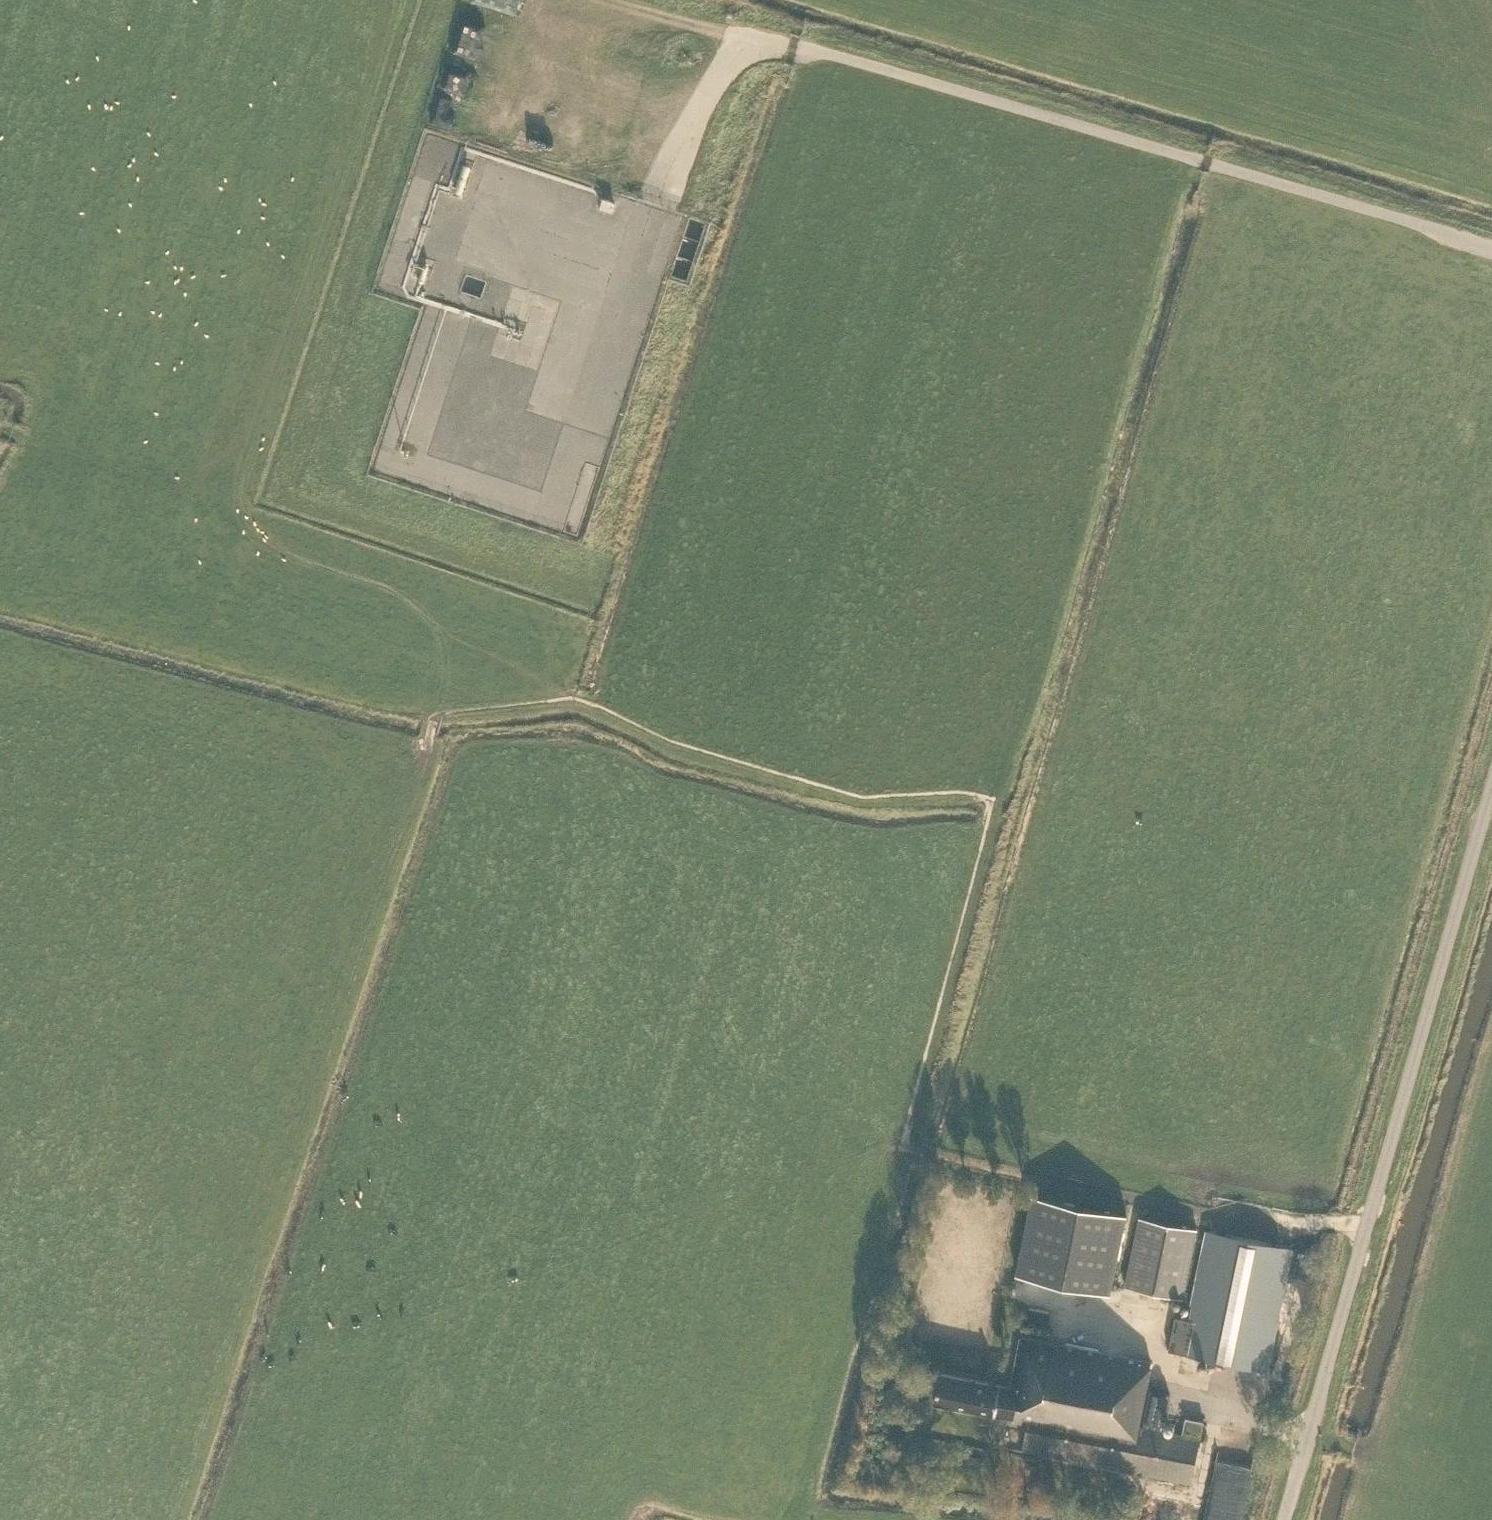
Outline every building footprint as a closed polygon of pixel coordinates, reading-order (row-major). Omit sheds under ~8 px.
[(611,210),(615,199),(603,196),(600,206),(611,210)] [(1126,1214),(1032,1195),(1017,1274),(1110,1292),(1126,1214)] [(1140,1216),(1126,1286),(1183,1298),(1197,1228),(1140,1216)] [(1176,1316),(1169,1349),(1266,1369),(1291,1247),(1209,1230),(1191,1319),(1176,1316)] [(1047,1321),(1049,1310),(1028,1306),(1026,1317),(1047,1321)] [(1187,1417),(1184,1434),(1140,1425),(1153,1362),(1023,1337),(1013,1387),(942,1373),(935,1402),(1015,1418),(1014,1420),(1028,1422),(1023,1449),(1193,1482),(1206,1421),(1187,1417)]
